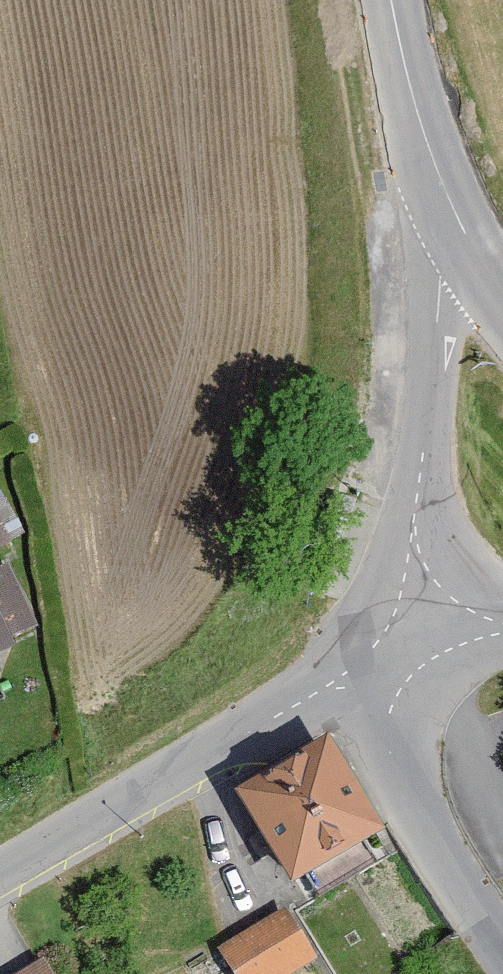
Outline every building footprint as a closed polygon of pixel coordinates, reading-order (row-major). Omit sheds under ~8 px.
[(9,538),(0,519),(0,542),(9,538)] [(8,672),(0,656),(52,631),(20,567),(0,577),(0,676),(8,672)] [(335,747),(244,800),(295,891),(392,839),(335,747)] [(230,953),(242,973),(317,973),(329,967),(300,915),(230,953)] [(58,963),(40,973),(64,973),(58,963)]
